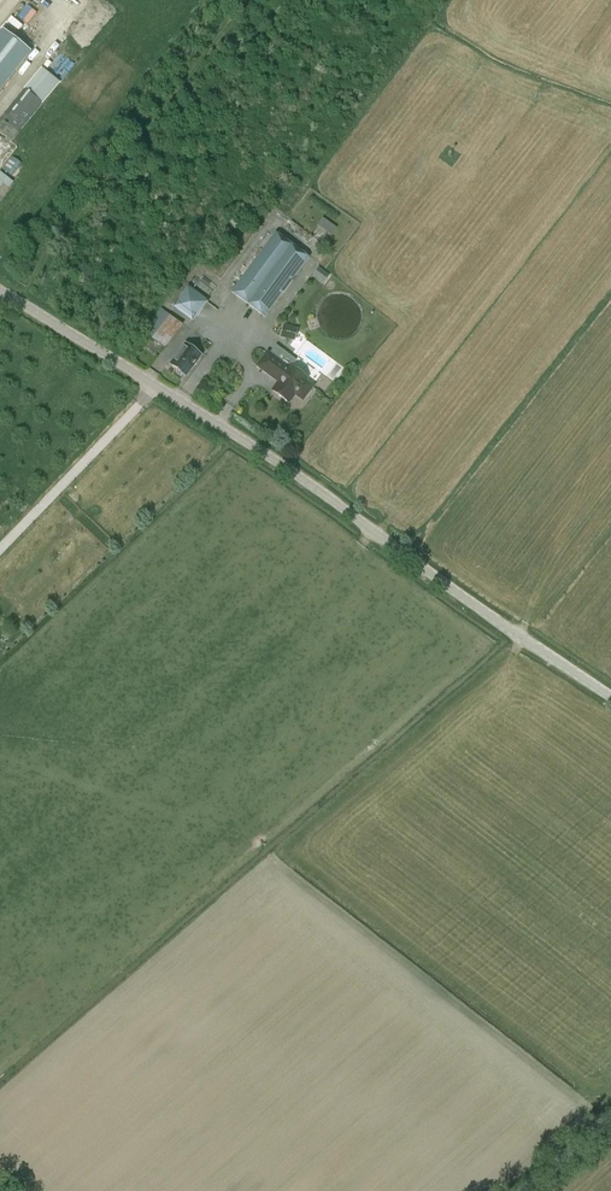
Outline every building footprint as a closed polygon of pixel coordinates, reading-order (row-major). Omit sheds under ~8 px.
[(0,36),(0,92),(33,53),(5,30),(0,36)] [(0,121),(0,131),(14,142),(61,82),(43,67),(0,121)] [(12,158),(2,170),(11,176),(20,164),(12,158)] [(4,184),(9,188),(13,183),(0,172),(0,188),(4,184)] [(323,218),(317,226),(331,236),(336,228),(323,218)] [(309,257),(276,233),(231,292),(265,318),(309,257)] [(323,283),(329,276),(319,268),(313,275),(323,283)] [(203,280),(198,286),(204,292),(209,285),(203,280)] [(172,307),(193,323),(208,302),(187,286),(172,307)] [(152,339),(154,341),(164,348),(182,325),(170,315),(152,339)] [(283,325),(280,338),(295,341),(298,329),(283,325)] [(186,343),(169,365),(185,377),(202,355),(186,343)] [(302,400),(313,385),(307,381),(309,378),(290,364),(289,367),(269,352),(258,366),(279,383),(273,391),(289,402),(295,394),(302,400)]
